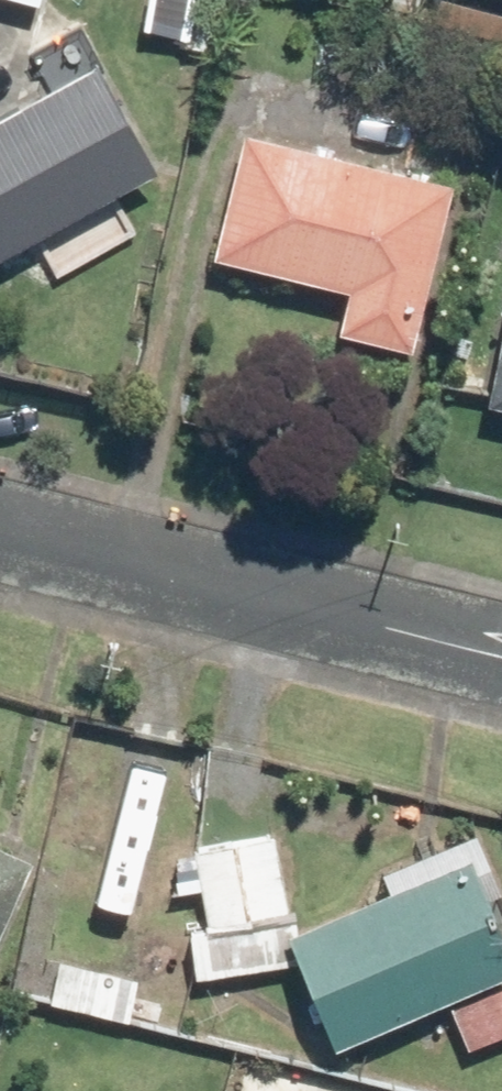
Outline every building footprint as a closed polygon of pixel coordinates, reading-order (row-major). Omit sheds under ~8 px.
[(186,42),(217,50),(229,0),(196,0),(186,42)] [(0,114),(0,259),(168,170),(90,22),(30,54),(48,89),(0,114)] [(252,134),(225,257),(353,285),(343,328),(425,346),(461,180),(252,134)] [(193,928),(206,973),(299,947),(268,836),(196,856),(215,923),(193,928)] [(300,929),(343,1038),(501,976),(501,908),(474,836),(390,869),(398,890),(300,929)] [(0,840),(0,937),(35,853),(0,840)] [(147,977),(55,950),(42,996),(134,1023),(147,977)] [(459,1008),(475,1045),(501,1034),(501,989),(459,1008)]
